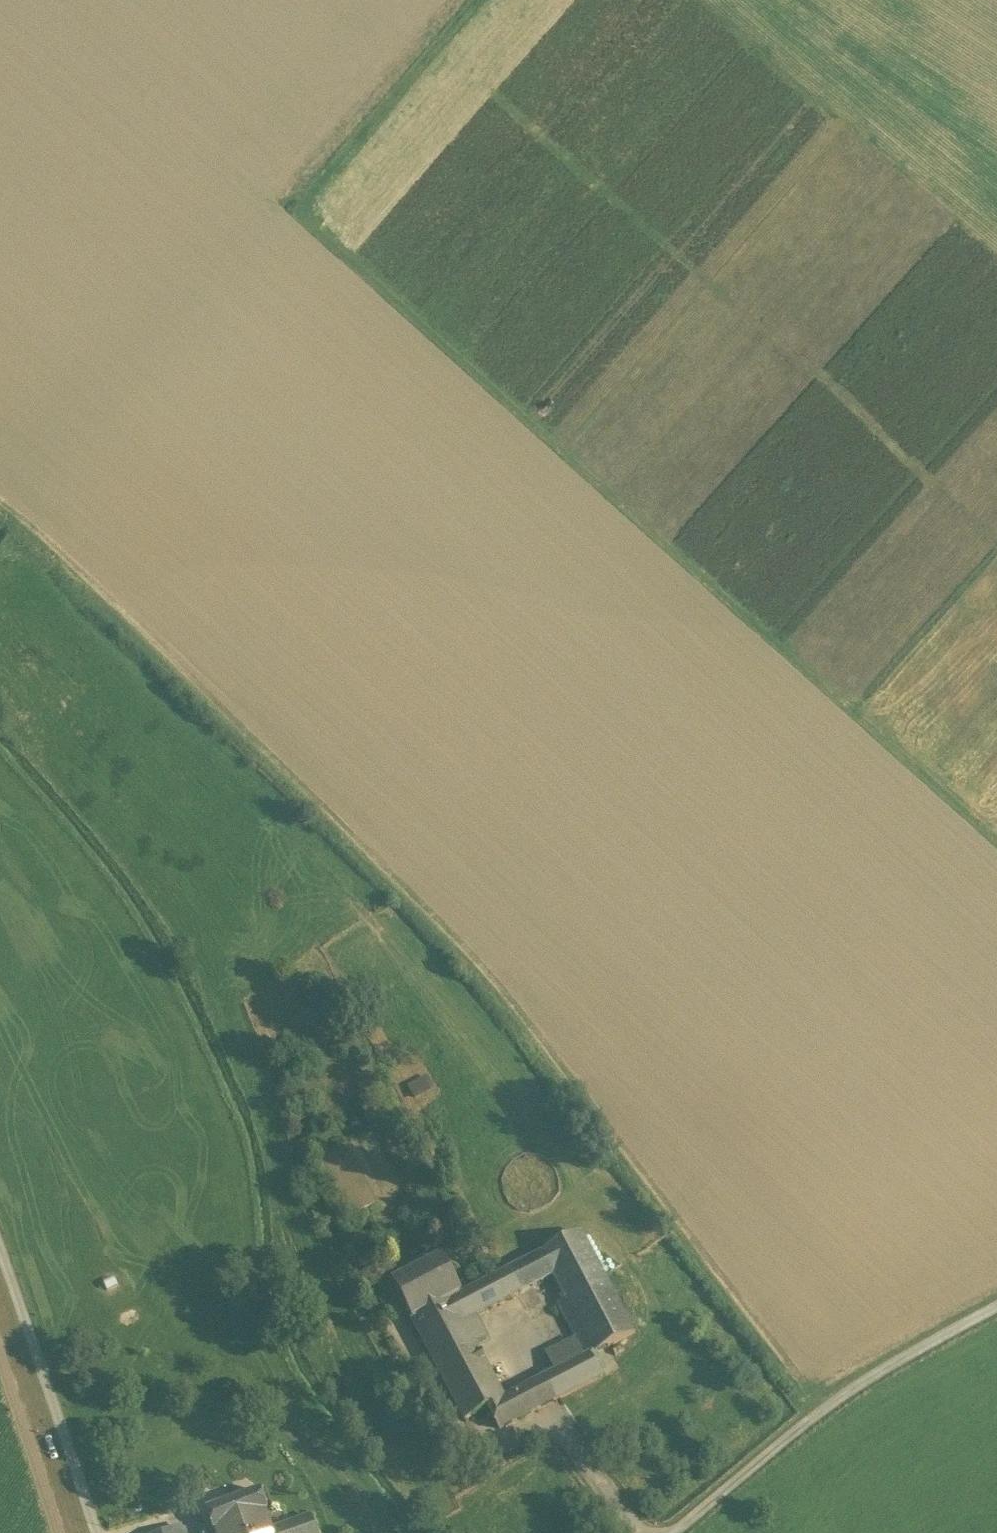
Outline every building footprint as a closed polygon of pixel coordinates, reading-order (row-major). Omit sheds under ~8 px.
[(583,1236),(541,1256),(553,1279),(565,1303),(558,1306),(577,1344),(585,1360),(590,1358),(634,1336),(583,1236)] [(461,1297),(412,1321),(462,1422),(487,1410),(503,1402),(474,1344),(487,1338),(478,1321),(474,1323),(472,1320),(553,1279),(541,1256),(461,1297)] [(443,1260),(394,1285),(412,1321),(461,1297),(443,1260)] [(577,1344),(547,1359),(555,1375),(585,1360),(577,1344)] [(503,1402),(487,1410),(498,1432),(601,1380),(590,1358),(585,1360),(555,1375),(503,1402)] [(207,1512),(214,1532),(216,1532),(272,1532),(266,1515),(269,1514),(262,1493),(207,1512)] [(272,1532),(317,1532),(311,1518),(272,1532)]
